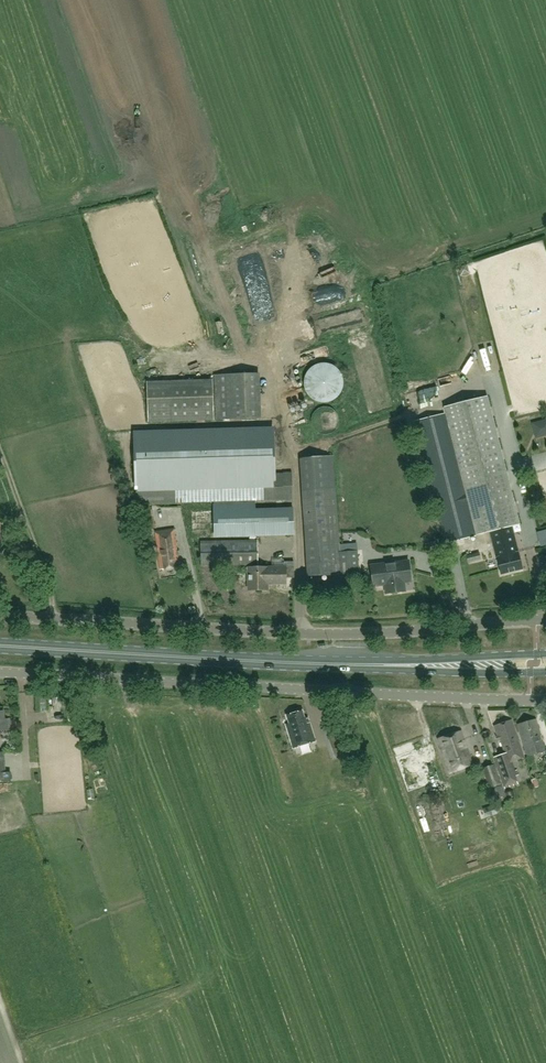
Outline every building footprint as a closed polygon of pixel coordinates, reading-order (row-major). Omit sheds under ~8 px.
[(253,333),(258,349),(266,347),(261,331),(253,333)] [(492,365),(499,364),(495,348),(489,349),(492,365)] [(213,376),(215,420),(261,418),(259,374),(213,376)] [(212,385),(146,388),(147,423),(213,420),(212,385)] [(489,531),(490,532),(496,557),(501,575),(522,570),(517,552),(518,551),(512,525),(519,523),(486,396),(444,406),(476,535),(489,531)] [(441,415),(415,421),(445,544),(471,538),(441,415)] [(301,445),(310,440),(300,417),(290,421),(301,445)] [(135,440),(136,477),(274,473),(273,436),(135,440)] [(299,465),(307,577),(341,574),(341,573),(359,572),(357,550),(340,551),(334,456),(308,457),(309,465),(299,465)] [(215,502),(215,510),(255,509),(255,501),(293,500),(292,472),(274,473),(136,477),(137,504),(215,502)] [(255,509),(215,510),(216,535),(251,534),(251,531),(264,530),(264,533),(294,532),(293,508),(255,509)] [(140,519),(141,530),(154,528),(153,517),(140,519)] [(174,530),(155,532),(159,570),(179,568),(174,530)] [(200,542),(200,566),(258,565),(257,541),(200,542)] [(381,583),(385,582),(386,593),(405,591),(403,582),(411,581),(409,561),(371,566),(373,585),(381,584),(381,583)] [(284,562),(284,567),(247,567),(248,593),(267,593),(267,586),(284,586),(284,580),(294,580),(294,562),(284,562)] [(288,723),(285,724),(292,748),(314,741),(307,717),(304,718),(302,710),(285,715),(288,723)] [(11,730),(11,720),(3,720),(3,712),(0,712),(0,731),(11,730)] [(536,719),(517,725),(527,757),(544,752),(545,758),(545,751),(545,752),(536,719)] [(505,754),(496,758),(493,759),(504,787),(517,782),(514,774),(515,774),(511,762),(525,757),(512,720),(493,727),(497,737),(499,736),(505,754)] [(461,732),(438,740),(449,774),(472,766),(466,749),(464,750),(461,742),(464,742),(461,732)] [(423,747),(417,749),(422,759),(427,757),(423,747)] [(416,749),(395,756),(408,792),(428,784),(416,749)] [(489,790),(491,789),(496,804),(506,800),(501,786),(494,765),(481,770),(489,790)] [(310,774),(313,786),(325,783),(322,771),(310,774)]
